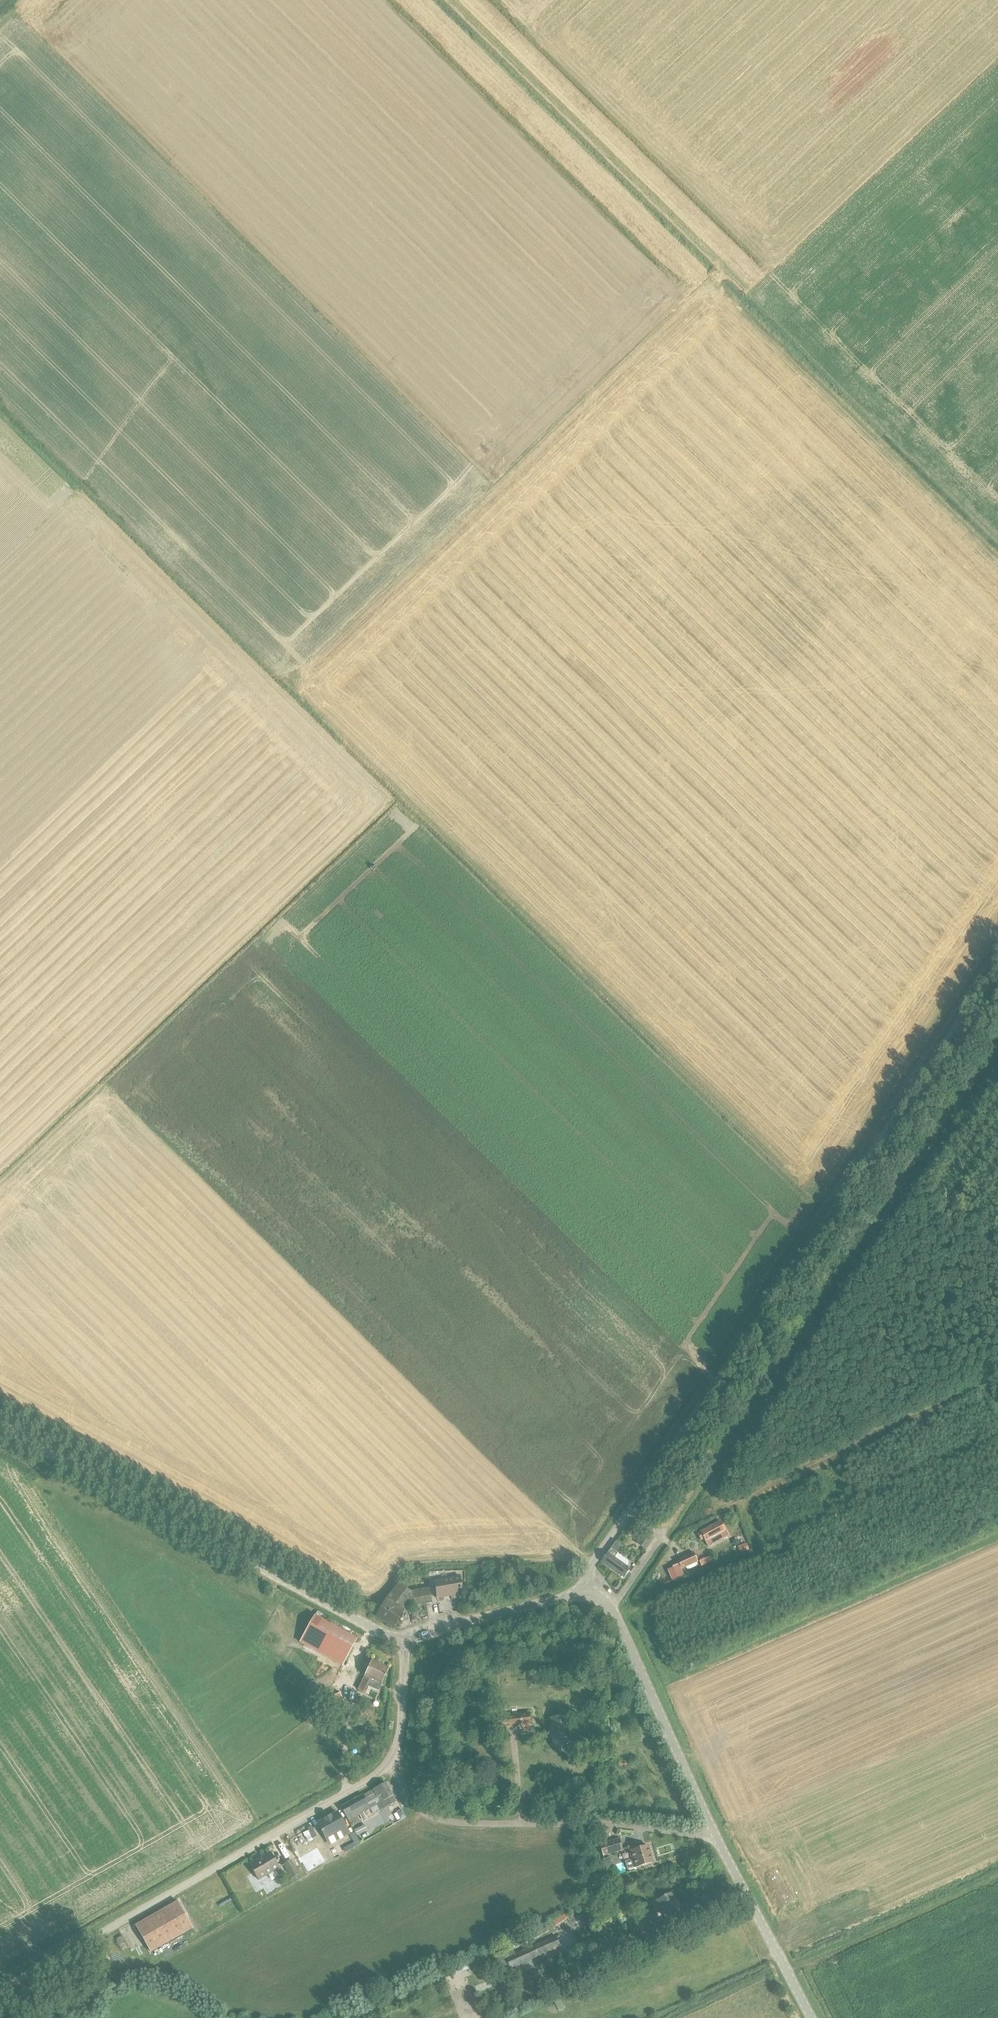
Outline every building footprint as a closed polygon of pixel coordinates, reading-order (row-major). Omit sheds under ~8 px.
[(704,1539),(705,1541),(708,1547),(727,1537),(720,1522),(701,1532),(697,1534),(700,1541),(704,1539)] [(645,1531),(637,1543),(646,1550),(654,1537),(645,1531)] [(627,1560),(618,1554),(622,1548),(620,1546),(622,1543),(617,1539),(602,1561),(624,1577),(629,1569),(625,1566),(627,1563),(627,1560)] [(739,1544),(741,1551),(751,1548),(749,1541),(739,1544)] [(677,1560),(678,1563),(672,1566),(678,1579),(684,1576),(681,1570),(698,1562),(693,1552),(677,1560)] [(699,1562),(701,1566),(711,1561),(709,1557),(699,1562)] [(434,1582),(437,1598),(451,1595),(452,1599),(462,1598),(458,1578),(434,1582)] [(413,1607),(432,1603),(430,1588),(410,1592),(399,1583),(387,1599),(376,1617),(394,1627),(404,1610),(409,1613),(413,1607)] [(300,1644),(342,1667),(356,1641),(315,1618),(300,1644)] [(366,1677),(360,1689),(366,1692),(369,1685),(372,1687),(379,1690),(382,1685),(389,1670),(373,1662),(366,1677)] [(341,1693),(330,1697),(335,1708),(345,1704),(341,1693)] [(499,1729),(530,1725),(531,1725),(529,1713),(498,1717),(499,1729)] [(552,1719),(555,1744),(572,1743),(569,1717),(552,1719)] [(349,1819),(370,1808),(372,1813),(379,1809),(380,1811),(396,1803),(386,1783),(363,1795),(364,1795),(342,1807),(347,1815),(349,1819)] [(321,1830),(320,1830),(322,1832),(326,1838),(346,1827),(338,1813),(318,1824),(321,1830)] [(305,1829),(306,1838),(319,1837),(318,1827),(305,1829)] [(609,1836),(607,1827),(596,1831),(598,1840),(609,1836)] [(600,1844),(603,1855),(623,1849),(620,1838),(600,1844)] [(303,1842),(297,1843),(298,1852),(305,1851),(303,1842)] [(334,1857),(344,1852),(340,1844),(330,1850),(334,1857)] [(628,1870),(653,1863),(648,1845),(636,1848),(635,1844),(627,1847),(631,1860),(625,1861),(628,1870)] [(250,1864),(259,1880),(279,1868),(270,1852),(250,1864)] [(284,1864),(292,1878),(290,1879),(293,1884),(302,1878),(291,1860),(284,1864)] [(671,1892),(657,1900),(665,1916),(660,1919),(660,1918),(646,1925),(649,1931),(662,1924),(663,1923),(682,1913),(671,1892)] [(231,1895),(220,1901),(223,1906),(234,1901),(231,1895)] [(178,1902),(135,1926),(151,1952),(193,1928),(178,1902)] [(553,1921),(555,1924),(556,1925),(567,1919),(565,1914),(553,1921)] [(556,1936),(549,1939),(516,1955),(512,1948),(488,1959),(495,1974),(509,1967),(510,1969),(561,1945),(556,1936)] [(443,1971),(445,1978),(470,1968),(467,1962),(443,1971)] [(565,2007),(561,2000),(555,2004),(559,2010),(565,2007)]
